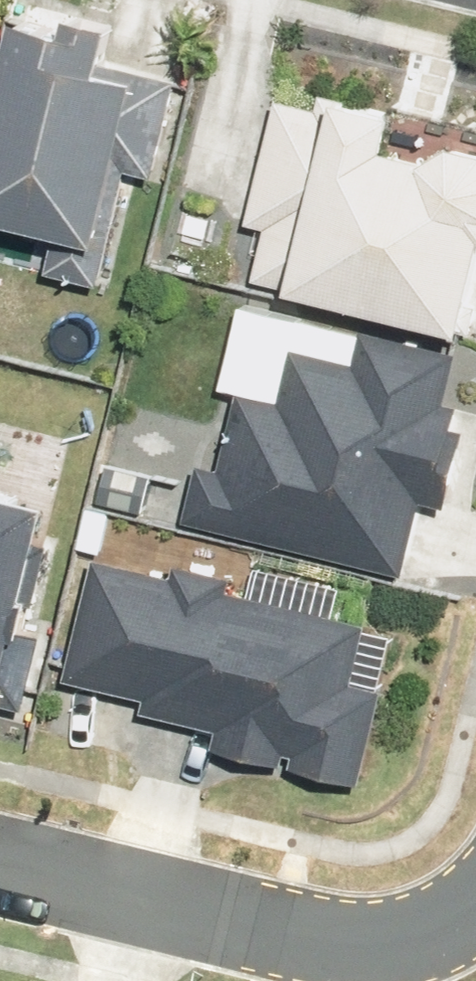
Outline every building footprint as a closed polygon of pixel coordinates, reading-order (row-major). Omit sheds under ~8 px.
[(104,287),(132,169),(158,175),(182,81),(109,63),(117,29),(71,18),(68,32),(19,21),(0,99),(0,223),(58,237),(49,274),(104,287)] [(255,284),(468,337),(475,304),(475,149),(456,144),(431,160),(392,150),(400,116),(323,97),(320,111),(280,101),(250,226),(268,231),(255,284)] [(200,467),(186,524),(409,578),(427,506),(450,512),(469,432),(459,430),(464,407),(450,404),(462,355),(367,332),(359,365),(295,349),(282,402),(241,392),(222,472),(200,467)] [(6,704),(53,507),(0,494),(0,703),(6,704)] [(175,579),(97,560),(68,681),(148,701),(145,716),(222,734),(217,753),(366,788),(389,691),(359,683),(372,627),(233,594),(237,579),(178,565),(175,579)]
